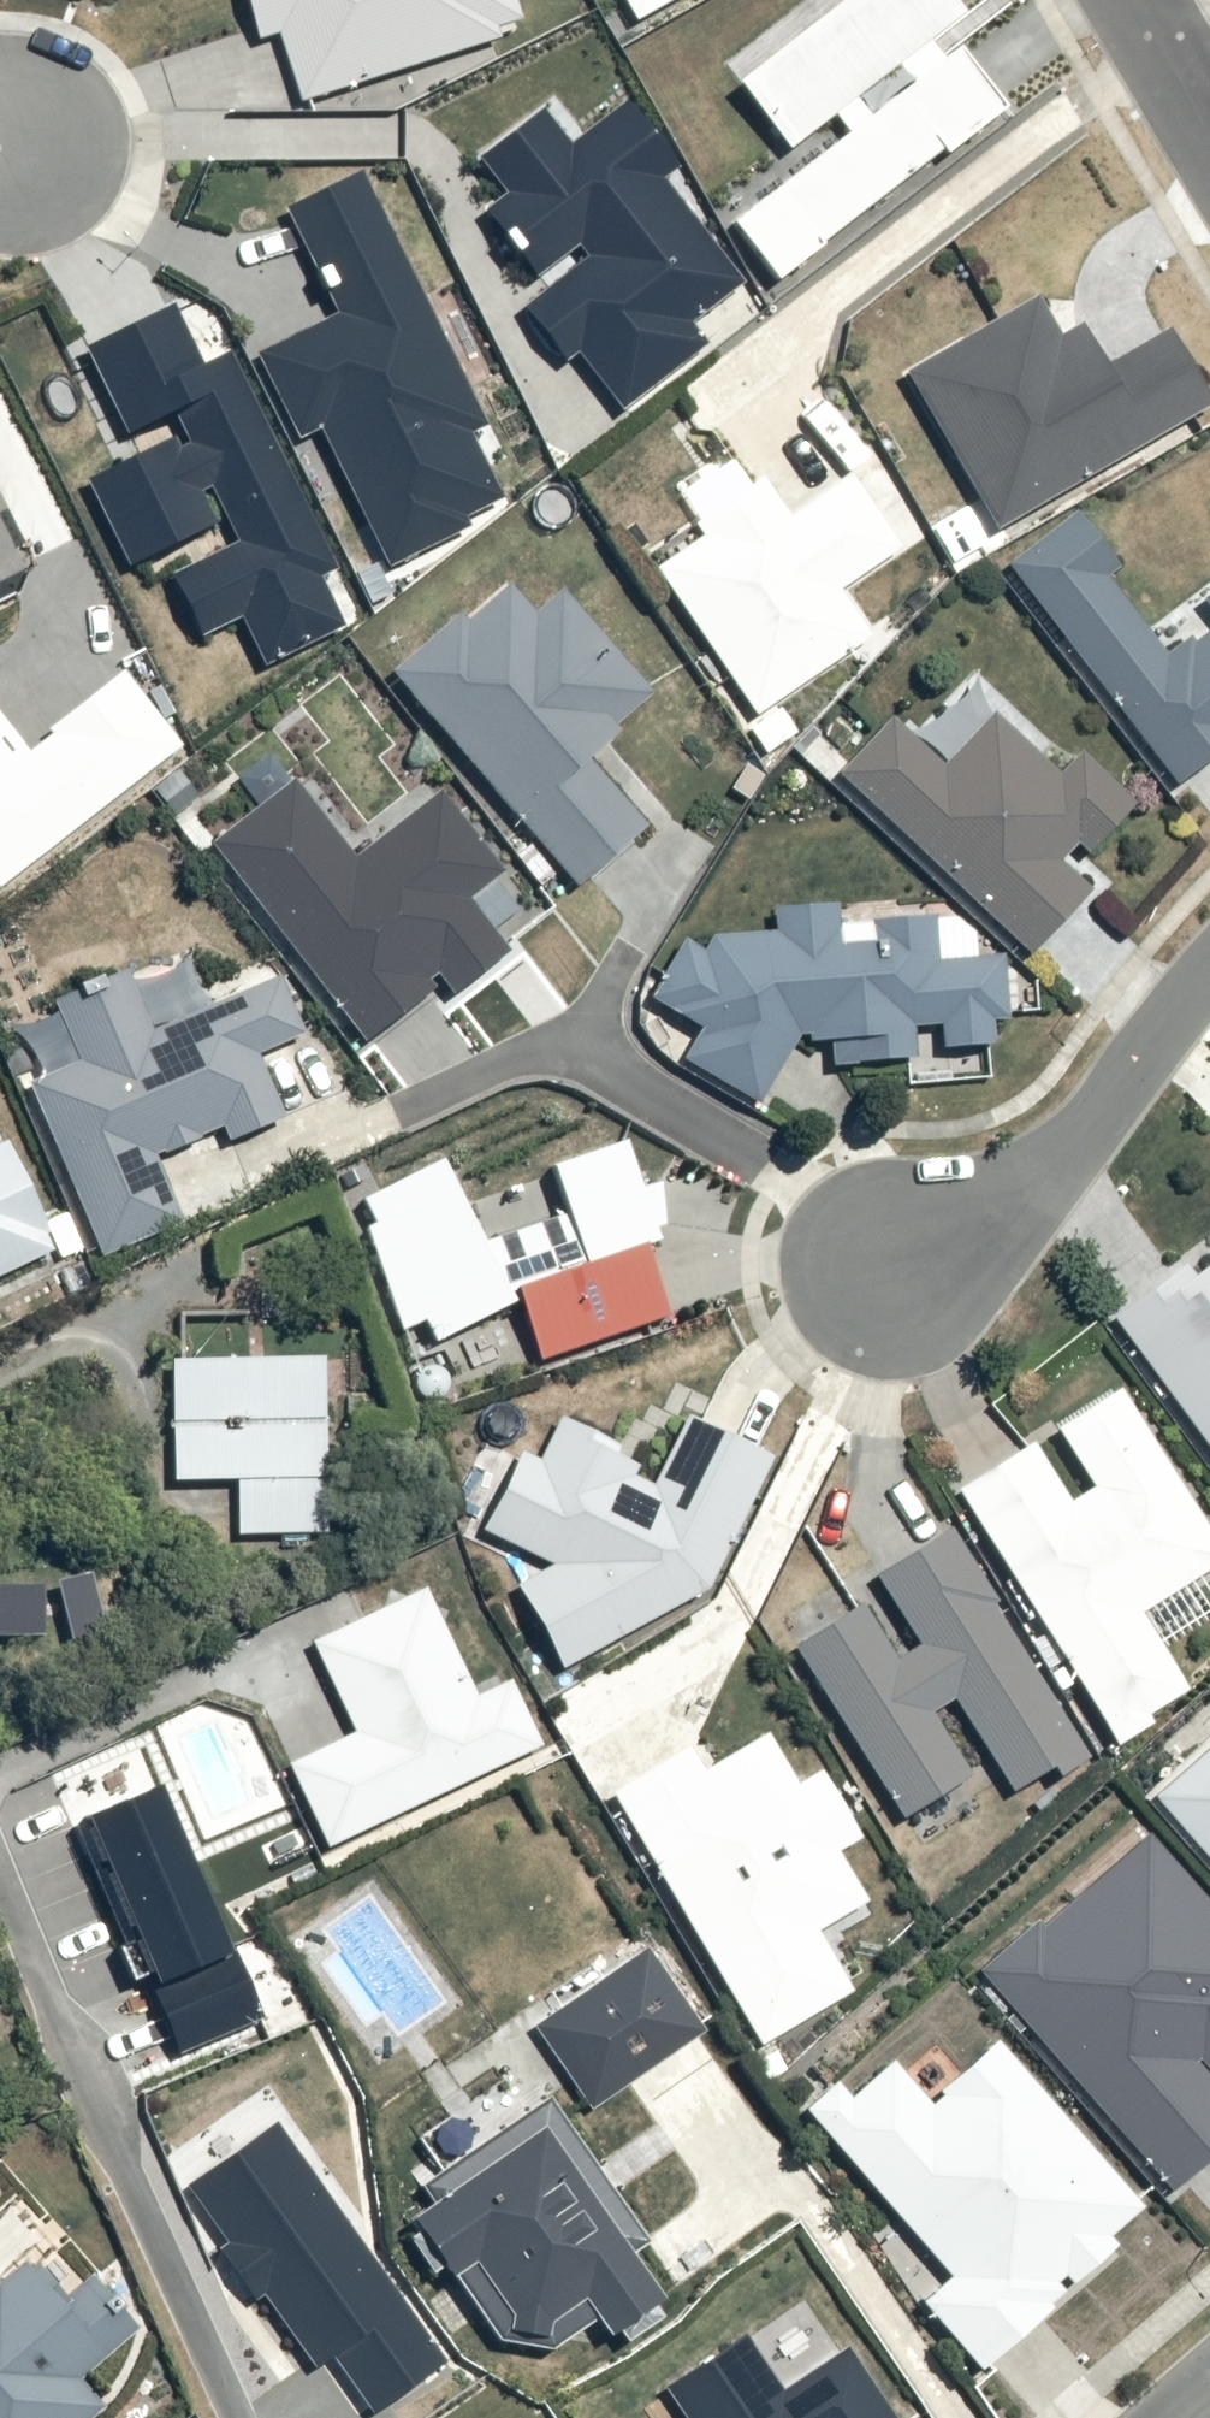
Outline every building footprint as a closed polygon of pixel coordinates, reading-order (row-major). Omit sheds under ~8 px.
[(251,38),(279,29),(300,100),(496,40),(493,30),(518,23),(511,0),(239,0),(251,38)] [(688,0),(627,0),(643,27),(688,0)] [(746,81),(802,151),(843,119),(852,131),(739,220),(792,287),(1022,104),(965,31),(989,12),(980,0),(847,0),(746,81)] [(566,148),(539,113),(476,162),(503,197),(480,215),(531,280),(574,246),(585,260),(519,313),(561,366),(573,357),(619,414),(704,347),(688,327),(739,287),(658,183),(674,171),(621,104),(566,148)] [(332,316),(251,356),(294,443),(316,432),(384,570),(468,529),(464,520),(502,501),(471,437),(485,430),(359,173),(280,211),(332,316)] [(1001,522),(1209,403),(1209,380),(1181,329),(1115,366),(1090,322),(1069,334),(1044,291),(912,366),(1001,522)] [(168,308),(82,350),(124,437),(173,413),(184,437),(85,485),(126,568),(222,522),(234,545),(165,579),(195,641),(239,620),(262,668),(342,629),(319,582),(334,575),(226,355),(198,369),(168,308)] [(700,539),(651,574),(754,721),(870,640),(837,592),(897,550),(847,479),(787,521),(758,481),(692,527),(700,539)] [(1016,570),(1181,785),(1209,762),(1209,587),(1182,608),(1201,632),(1176,651),(1120,577),(1132,567),(1090,512),(1016,570)] [(521,566),(399,673),(584,886),(659,821),(599,751),(668,690),(577,584),(554,604),(521,566)] [(183,745),(127,673),(28,751),(0,716),(0,887),(183,745)] [(904,713),(847,774),(1040,954),(1119,869),(1100,851),(1148,799),(1081,736),(1063,756),(1003,700),(950,756),(904,713)] [(291,784),(210,847),(363,1043),(440,983),(450,995),(506,952),(467,902),(501,875),(437,793),(350,860),(291,784)] [(789,926),(723,928),(713,944),(695,933),(659,991),(711,1024),(695,1051),(768,1097),(803,1041),(840,1039),(841,1065),(909,1062),(910,1083),(1001,1080),(999,1017),(1015,1017),(1012,951),(986,952),(985,937),(947,939),(946,913),(882,915),(882,933),(853,934),(851,900),(789,902),(789,926)] [(76,1066),(27,1087),(99,1259),(181,1225),(153,1157),(218,1130),(224,1144),(281,1120),(255,1058),(302,1039),(277,980),(150,1033),(124,972),(49,1003),(76,1066)] [(362,1184),(443,1397),(681,1307),(658,1246),(673,1240),(633,1132),(562,1159),(579,1203),(531,1222),(517,1186),(482,1199),(461,1146),(362,1184)] [(51,1254),(0,1146),(0,1278),(51,1254)] [(1102,1320),(1209,1462),(1209,1238),(1102,1320)] [(338,1351),(181,1352),(182,1483),(242,1483),(243,1537),(339,1537),(338,1351)] [(951,1492),(1115,1748),(1153,1724),(1149,1717),(1190,1691),(1143,1617),(1209,1574),(1209,1534),(1117,1389),(1052,1431),(1089,1490),(1070,1502),(1031,1442),(951,1492)] [(541,1471),(521,1461),(485,1535),(552,1567),(513,1588),(558,1672),(708,1591),(771,1462),(687,1421),(651,1495),(602,1472),(611,1453),(561,1428),(541,1471)] [(859,1610),(794,1652),(902,1817),(965,1777),(925,1716),(954,1698),(1016,1793),(1083,1749),(991,1608),(998,1604),(949,1529),(870,1580),(915,1649),(893,1663),(859,1610)] [(350,1736),(286,1766),(325,1849),(539,1749),(508,1683),(474,1699),(423,1590),(307,1644),(350,1736)] [(686,1752),(609,1797),(758,2050),(855,1993),(820,1934),(869,1906),(839,1854),(860,1842),(818,1772),(792,1787),(763,1739),(700,1776),(686,1752)] [(1155,1803),(1209,1865),(1209,1755),(1155,1803)] [(151,1793),(76,1823),(173,2059),(260,2023),(229,1948),(217,1953),(151,1793)] [(976,1972),(1170,2192),(1209,2157),(1209,2088),(1205,2082),(1209,2078),(1209,1910),(1145,1836),(1040,1928),(1034,1922),(976,1972)] [(715,2025),(655,1944),(544,2026),(604,2107),(715,2025)] [(829,2088),(798,2115),(945,2280),(916,2307),(978,2377),(1052,2312),(1048,2308),(1114,2249),(1108,2241),(1142,2211),(996,2048),(925,2110),(889,2069),(846,2107),(829,2088)] [(654,2241),(556,2100),(435,2184),(446,2200),(430,2210),(540,2370),(615,2319),(631,2343),(685,2306),(645,2248),(654,2241)] [(272,2127),(186,2188),(228,2247),(216,2256),(250,2304),(261,2297),(313,2370),(331,2357),(372,2415),(441,2366),(272,2127)] [(108,2401),(86,2378),(140,2324),(93,2276),(76,2293),(37,2254),(14,2277),(0,2264),(0,2417),(91,2417),(108,2401)] [(847,2347),(779,2393),(740,2337),(662,2390),(682,2417),(896,2417),(847,2347)]
